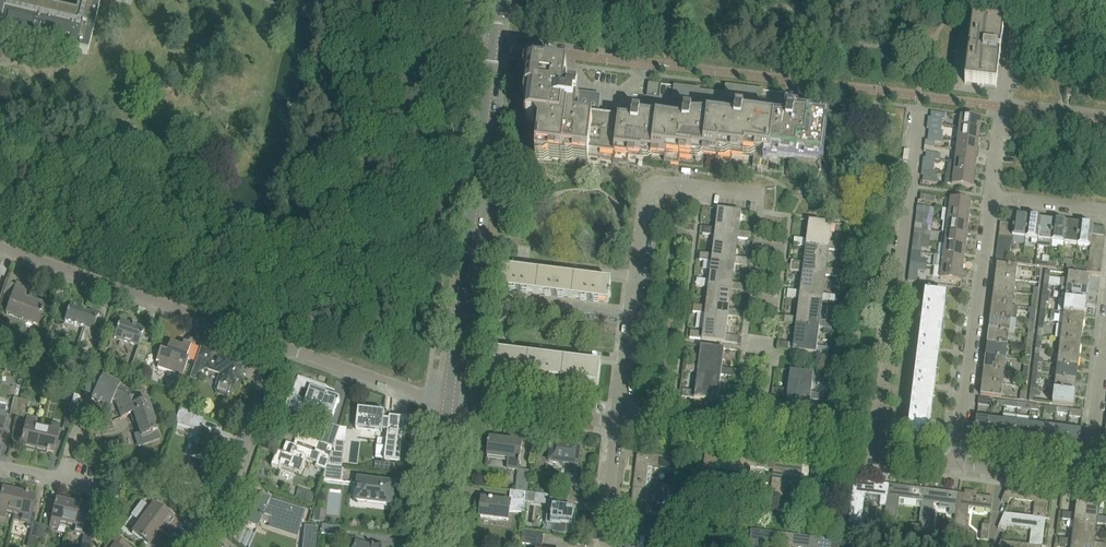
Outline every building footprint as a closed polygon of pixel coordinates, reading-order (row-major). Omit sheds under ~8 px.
[(3,35),(4,34),(40,43),(68,49),(68,50),(87,55),(100,0),(78,0),(75,14),(16,0),(0,0),(0,34),(3,35)] [(1003,36),(1004,24),(1003,24),(1002,25),(991,23),(991,22),(985,22),(985,23),(974,21),(974,20),(972,20),(971,30),(971,32),(972,32),(970,48),(969,48),(969,50),(970,50),(969,54),(968,54),(968,55),(969,55),(967,72),(966,72),(965,83),(996,87),(997,86),(998,75),(997,75),(998,65),(996,65),(997,58),(994,57),(995,52),(1000,53),(1000,46),(1001,36),(1003,36)] [(565,99),(568,74),(524,69),(521,95),(524,96),(521,121),(538,123),(540,126),(536,162),(562,165),(563,157),(579,159),(578,167),(587,168),(612,171),(613,164),(651,168),(652,160),(664,162),(664,163),(702,168),(703,161),(716,163),(715,164),(783,172),(785,157),(820,161),(826,118),(795,114),(795,111),(789,110),(790,101),(793,101),(794,94),(726,86),(725,92),(661,85),(661,84),(650,83),(649,84),(648,84),(648,85),(647,97),(659,98),(657,117),(640,115),(640,112),(633,111),(632,121),(619,119),(619,118),(596,115),(597,108),(582,106),(583,99),(582,99),(582,100),(579,99),(579,96),(570,95),(569,100),(565,99)] [(945,120),(945,114),(931,112),(930,118),(928,118),(927,124),(942,126),(943,120),(945,120)] [(959,128),(980,130),(981,118),(961,116),(959,128)] [(929,130),(928,136),(942,138),(943,131),(941,131),(942,126),(927,124),(927,129),(929,130)] [(958,139),(978,142),(980,130),(959,128),(958,139)] [(942,138),(928,136),(927,141),(925,141),(925,147),(933,148),(934,142),(942,143),(942,138)] [(956,151),(977,153),(978,142),(958,139),(956,151)] [(955,162),(976,165),(977,153),(956,151),(955,162)] [(947,173),(974,176),(976,165),(955,162),(949,161),(948,169),(947,173)] [(922,170),(921,176),(923,176),(922,182),(937,184),(938,178),(936,177),(932,177),(933,171),(922,170)] [(952,186),(973,188),(974,176),(947,173),(946,173),(944,184),(952,185),(952,186)] [(951,198),(949,210),(970,213),(971,201),(951,198)] [(933,208),(917,206),(916,218),(932,220),(933,208)] [(726,237),(729,211),(718,209),(716,228),(703,227),(703,234),(715,236),(726,237)] [(943,222),(948,222),(968,225),(970,213),(949,210),(943,209),(941,221),(943,222)] [(738,238),(738,239),(750,240),(751,233),(739,231),(741,212),(729,211),(726,237),(738,238)] [(1014,216),(1013,225),(1013,231),(1012,237),(1025,238),(1027,218),(1014,216)] [(916,218),(914,229),(931,231),(932,220),(916,218)] [(1038,240),(1040,219),(1027,218),(1025,238),(1038,240)] [(1040,219),(1038,240),(1037,245),(1050,247),(1051,242),(1053,221),(1040,219)] [(806,247),(817,248),(821,222),(809,220),(806,240),(794,238),(793,245),(806,247)] [(1063,243),(1066,222),(1053,221),(1051,242),(1063,243)] [(832,223),(821,222),(817,248),(829,250),(841,251),(842,244),(830,243),(832,223)] [(942,233),(946,234),(967,236),(968,225),(948,222),(943,222),(942,233)] [(1079,224),(1066,222),(1063,243),(1077,245),(1079,224)] [(1093,226),(1079,224),(1077,245),(1091,246),(1092,241),(1092,235),(1093,227),(1093,226)] [(1092,235),(1103,236),(1103,231),(1102,228),(1093,227),(1092,235)] [(914,229),(913,241),(929,243),(931,231),(914,229)] [(1000,230),(999,236),(1012,238),(1012,237),(1013,231),(1000,230)] [(946,234),(945,245),(965,247),(967,236),(946,234)] [(715,236),(713,254),(700,253),(699,260),(711,262),(723,263),(726,237),(715,236)] [(999,236),(998,243),(1011,244),(1012,238),(999,236)] [(726,237),(723,263),(735,264),(735,265),(750,267),(751,259),(736,257),(738,239),(738,238),(726,237)] [(929,248),(929,243),(913,241),(911,252),(921,254),(921,248),(929,248)] [(945,245),(943,256),(964,259),(965,247),(945,245)] [(792,261),(790,271),(803,273),(814,274),(817,248),(806,247),(804,263),(792,261)] [(1090,254),(1103,256),(1104,249),(1091,247),(1090,254)] [(826,276),(838,277),(841,278),(842,271),(839,270),(827,269),(829,250),(817,248),(814,274),(826,276)] [(911,252),(910,264),(926,266),(927,259),(923,259),(924,254),(921,254),(911,252)] [(997,254),(996,261),(1009,263),(1010,256),(997,254)] [(938,256),(936,267),(942,267),(963,270),(964,259),(943,256),(938,256)] [(1067,265),(1066,270),(1074,271),(1075,265),(1075,260),(1069,259),(1068,265),(1067,265)] [(711,262),(709,280),(697,279),(696,286),(708,288),(720,289),(723,263),(711,262)] [(723,263),(720,289),(732,290),(732,291),(747,292),(748,285),(732,283),(735,265),(735,264),(723,263)] [(910,264),(909,276),(917,277),(918,270),(926,271),(926,266),(910,264)] [(1017,267),(997,264),(995,278),(1016,281),(1017,267)] [(1088,272),(1100,274),(1101,267),(1088,266),(1088,267),(1088,272)] [(941,279),(961,282),(963,270),(942,267),(941,279)] [(535,294),(538,273),(502,268),(499,289),(535,294)] [(572,298),(574,277),(538,273),(535,294),(572,298)] [(803,273),(801,292),(788,290),(787,297),(800,299),(811,300),(814,274),(803,273)] [(1062,279),(1061,286),(1088,290),(1089,276),(1068,273),(1068,279),(1062,279)] [(836,296),(824,295),(826,276),(814,274),(811,300),(823,302),(835,304),(835,303),(838,304),(839,297),(836,296)] [(610,294),(611,282),(574,277),(572,298),(609,303),(609,298),(611,298),(611,295),(610,294)] [(1016,281),(995,278),(993,291),(1014,294),(1016,281)] [(8,281),(3,295),(12,298),(6,314),(22,320),(23,318),(37,322),(40,313),(41,314),(44,306),(28,301),(28,303),(23,302),(28,288),(17,284),(16,286),(8,283),(8,282),(8,281)] [(1067,287),(1065,300),(1086,302),(1088,290),(1067,287)] [(708,288),(706,306),(694,305),(693,312),(705,314),(716,315),(720,289),(708,288)] [(716,315),(728,317),(741,318),(741,311),(729,309),(732,291),(732,290),(720,289),(716,315)] [(1014,294),(993,291),(992,304),(1013,306),(1014,294)] [(921,330),(942,332),(946,296),(930,294),(930,292),(928,292),(928,293),(925,293),(921,330)] [(1042,297),(1040,310),(1046,310),(1047,302),(1049,303),(1049,298),(1042,297)] [(796,325),(808,326),(811,300),(800,299),(797,318),(785,316),(782,316),(781,316),(781,321),(784,322),(784,323),(796,325)] [(1058,312),(1084,315),(1086,302),(1059,299),(1058,312)] [(819,328),(831,329),(835,330),(836,324),(835,324),(832,324),(832,322),(820,320),(823,302),(811,300),(808,326),(819,328)] [(1013,306),(992,304),(990,317),(1017,320),(1018,307),(1013,306)] [(69,305),(64,321),(83,328),(84,328),(81,336),(86,338),(81,351),(96,356),(101,342),(90,339),(99,313),(90,310),(89,312),(69,305)] [(1059,312),(1058,325),(1083,328),(1084,315),(1059,312)] [(716,315),(705,314),(703,332),(691,331),(690,338),(713,341),(716,315)] [(713,341),(737,344),(738,337),(726,335),(728,317),(716,315),(713,341)] [(1017,320),(990,317),(989,330),(1009,333),(1015,333),(1017,320)] [(120,320),(114,338),(138,346),(132,362),(134,363),(131,371),(141,374),(151,345),(140,341),(145,329),(136,325),(135,325),(133,325),(133,324),(120,320)] [(777,349),(781,349),(804,352),(808,326),(796,325),(794,344),(778,342),(777,349)] [(1055,338),(1060,339),(1081,341),(1083,328),(1057,325),(1055,338)] [(808,326),(804,352),(832,356),(833,348),(829,348),(817,347),(819,328),(808,326)] [(916,366),(937,369),(942,332),(921,330),(916,366)] [(1009,333),(989,330),(987,343),(1008,345),(1009,333)] [(1060,339),(1059,351),(1080,354),(1081,341),(1060,339)] [(160,350),(155,362),(158,363),(157,368),(175,374),(174,377),(181,379),(188,359),(186,359),(191,345),(183,342),(181,347),(169,343),(166,352),(160,350)] [(1008,345),(987,343),(985,356),(1006,359),(1008,345)] [(709,374),(713,348),(701,346),(698,365),(686,364),(686,371),(698,373),(709,374)] [(195,361),(189,379),(196,381),(199,372),(207,369),(220,374),(217,384),(218,384),(216,390),(218,393),(225,396),(229,394),(231,389),(232,389),(235,379),(238,380),(244,363),(219,355),(215,354),(216,353),(215,353),(207,350),(200,348),(195,361)] [(713,348),(709,374),(721,375),(721,376),(733,377),(736,378),(737,378),(737,370),(734,370),(722,368),(724,349),(713,348)] [(489,372),(490,372),(526,377),(528,356),(492,351),(489,372)] [(1057,365),(1078,367),(1080,354),(1059,351),(1057,365)] [(526,377),(562,381),(565,360),(528,356),(526,377)] [(1006,359),(985,356),(984,369),(1004,372),(1006,359)] [(565,360),(562,381),(599,386),(601,365),(565,360)] [(1057,365),(1056,378),(1076,380),(1078,367),(1057,365)] [(912,402),(933,405),(937,369),(916,366),(912,402)] [(1004,372),(984,369),(982,382),(1003,384),(1004,372)] [(799,398),(801,374),(790,372),(788,390),(776,388),(775,396),(787,397),(799,398)] [(706,400),(709,374),(698,373),(695,391),(683,390),(682,397),(706,400)] [(719,394),(721,376),(721,375),(709,374),(706,400),(733,403),(734,396),(719,394)] [(811,393),(813,375),(801,374),(799,398),(810,400),(822,402),(826,402),(826,395),(823,395),(823,394),(811,393)] [(102,376),(91,398),(92,398),(109,407),(111,404),(113,400),(117,402),(122,418),(133,414),(141,438),(142,438),(144,446),(160,440),(158,433),(153,418),(154,418),(151,411),(147,401),(137,405),(134,398),(131,399),(130,396),(127,394),(118,390),(120,385),(120,384),(119,384),(103,376),(102,376)] [(325,393),(327,386),(298,377),(292,395),(290,394),(286,406),(302,412),(304,406),(314,409),(315,407),(334,414),(338,403),(339,403),(340,401),(339,400),(339,398),(325,393)] [(1054,391),(1075,393),(1076,380),(1056,378),(1054,391)] [(982,382),(981,394),(981,395),(1001,398),(1003,384),(982,382)] [(1073,407),(1075,393),(1054,391),(1052,404),(1073,407)] [(787,397),(785,416),(772,414),(772,421),(795,424),(799,398),(787,397)] [(13,398),(9,415),(17,417),(20,400),(13,398)] [(819,427),(820,420),(808,419),(810,400),(799,398),(795,424),(819,427)] [(979,398),(978,405),(991,407),(992,400),(979,398)] [(20,400),(17,417),(24,419),(28,402),(20,400)] [(928,441),(931,419),(933,405),(912,402),(907,438),(928,441)] [(358,409),(356,427),(383,431),(383,432),(385,432),(384,440),(378,439),(376,458),(385,459),(385,461),(389,462),(400,463),(402,444),(404,431),(405,420),(390,418),(390,420),(384,420),(385,413),(358,409)] [(179,410),(174,423),(188,428),(193,414),(180,410),(179,410)] [(1083,418),(1083,411),(1070,410),(1070,415),(1069,417),(1083,418)] [(68,412),(62,428),(70,430),(75,414),(68,412)] [(1003,420),(1000,441),(1014,443),(1017,416),(1003,415),(1003,420)] [(1017,416),(1014,443),(1026,444),(1029,424),(1030,418),(1017,416)] [(976,417),(974,438),(987,440),(990,419),(976,417)] [(22,441),(21,446),(38,449),(42,429),(33,427),(34,421),(27,419),(23,439),(22,439),(21,441),(22,441)] [(990,419),(987,440),(1000,441),(1003,420),(990,419)] [(328,423),(321,443),(334,447),(335,441),(340,427),(328,423)] [(42,429),(38,449),(46,451),(46,452),(49,453),(49,452),(53,453),(59,426),(52,424),(50,431),(42,429)] [(1029,424),(1026,444),(1039,446),(1042,425),(1029,424)] [(1042,425),(1039,446),(1053,448),(1055,427),(1042,425)] [(1055,427),(1053,448),(1066,449),(1068,428),(1055,427)] [(183,468),(178,481),(201,489),(211,462),(210,462),(209,463),(206,462),(206,461),(212,446),(216,447),(219,438),(200,431),(192,428),(192,429),(189,437),(197,439),(186,469),(183,468)] [(1068,428),(1066,449),(1079,451),(1081,430),(1068,428)] [(511,441),(490,438),(489,443),(488,443),(488,445),(489,445),(488,457),(508,459),(507,469),(518,470),(519,470),(520,464),(521,464),(521,461),(520,461),(523,439),(511,438),(511,441)] [(334,447),(327,466),(342,467),(345,442),(335,441),(334,447)] [(277,452),(272,468),(281,471),(282,468),(295,472),(301,474),(307,459),(317,462),(315,467),(325,471),(327,466),(334,447),(321,443),(318,453),(294,445),(286,442),(282,454),(277,452)] [(550,448),(549,451),(551,451),(550,463),(569,465),(568,478),(563,477),(562,485),(577,487),(578,479),(576,479),(580,446),(552,443),(551,448),(550,448)] [(706,449),(700,492),(715,494),(716,485),(714,485),(716,469),(716,463),(739,466),(740,453),(706,449)] [(679,474),(681,459),(637,453),(633,489),(646,490),(648,467),(671,470),(670,473),(679,474)] [(736,490),(735,496),(750,498),(751,490),(748,489),(751,467),(768,469),(769,456),(740,453),(739,466),(738,472),(736,490)] [(808,481),(810,462),(775,457),(774,470),(771,489),(770,494),(770,501),(785,502),(786,494),(784,494),(786,471),(793,472),(793,471),(803,473),(800,489),(799,489),(797,504),(805,505),(806,498),(808,481)] [(375,461),(374,469),(396,471),(397,464),(375,461)] [(325,471),(322,479),(342,482),(344,467),(342,467),(327,466),(325,471)] [(518,470),(516,491),(515,492),(527,493),(529,472),(519,470),(518,470)] [(159,478),(156,487),(162,489),(165,480),(159,478)] [(359,480),(357,500),(391,505),(394,484),(359,480)] [(883,484),(854,480),(849,524),(864,525),(865,517),(862,517),(865,495),(881,496),(879,506),(886,507),(888,486),(883,486),(883,484)] [(661,492),(676,494),(677,486),(662,484),(661,492)] [(884,521),(883,528),(898,530),(899,521),(897,521),(900,499),(916,501),(918,488),(889,484),(888,486),(886,507),(884,521)] [(1033,517),(1045,518),(1049,492),(1053,492),(1008,486),(1001,501),(1008,504),(1010,499),(1011,499),(1035,502),(1033,517)] [(763,493),(763,500),(770,501),(770,494),(771,489),(766,488),(765,493),(763,493)] [(676,494),(661,492),(646,490),(633,489),(629,523),(641,525),(644,502),(666,505),(666,507),(675,508),(676,494)] [(923,489),(919,525),(918,532),(933,534),(934,525),(931,525),(934,503),(947,505),(947,509),(952,515),(955,515),(959,493),(923,489)] [(0,502),(0,517),(4,518),(6,511),(14,513),(19,493),(3,490),(2,494),(1,494),(0,496),(1,496),(0,502)] [(482,499),(480,516),(508,520),(509,512),(524,513),(527,493),(515,492),(516,491),(510,490),(509,503),(482,499)] [(307,491),(304,500),(312,503),(315,494),(307,491)] [(953,530),(953,536),(968,538),(969,530),(966,530),(969,507),(986,509),(987,497),(976,495),(976,492),(965,491),(965,494),(959,493),(955,515),(954,527),(953,530)] [(13,520),(27,523),(26,528),(31,529),(27,546),(35,546),(36,539),(40,524),(34,523),(36,514),(35,514),(35,515),(31,514),(35,497),(28,495),(25,494),(25,495),(19,493),(14,513),(13,520)] [(536,494),(535,503),(548,504),(546,523),(554,524),(553,533),(566,534),(567,525),(572,525),(572,526),(573,526),(575,510),(569,510),(570,508),(568,508),(557,507),(557,502),(558,502),(559,496),(552,495),(547,495),(536,494)] [(260,495),(247,525),(257,529),(261,520),(263,516),(272,519),(270,524),(298,534),(305,511),(270,499),(260,495)] [(1086,522),(1089,496),(1077,495),(1075,514),(1063,512),(1062,520),(1075,521),(1086,522)] [(1101,497),(1089,496),(1086,522),(1098,524),(1105,525),(1105,518),(1099,517),(1101,497)] [(55,507),(50,528),(57,529),(58,527),(67,529),(67,526),(72,504),(56,500),(55,504),(54,507),(55,507)] [(141,503),(134,512),(143,519),(145,521),(135,534),(141,539),(149,545),(159,532),(159,531),(157,529),(161,525),(172,533),(179,524),(162,511),(165,507),(157,501),(153,505),(153,506),(151,508),(151,509),(142,502),(141,503)] [(67,526),(75,528),(74,533),(83,535),(81,546),(90,546),(96,521),(90,520),(89,523),(85,522),(88,508),(81,506),(81,505),(79,505),(72,504),(67,526)] [(1029,544),(1042,546),(1045,519),(1050,520),(1050,519),(1045,518),(1033,517),(1004,513),(998,528),(998,529),(1005,531),(1007,526),(1008,527),(1031,530),(1029,544)] [(1075,521),(1072,540),(1060,538),(1059,546),(1069,546),(1071,546),(1083,546),(1086,522),(1075,521)] [(1095,543),(1098,524),(1086,522),(1083,546),(1105,546),(1105,544),(1095,543)] [(626,546),(639,546),(640,537),(645,537),(662,539),(662,542),(667,543),(670,543),(671,537),(672,529),(665,528),(641,525),(629,523),(626,546)] [(40,524),(36,539),(43,540),(47,526),(40,524)] [(980,540),(988,541),(990,525),(982,525),(980,540)] [(322,526),(321,534),(341,536),(342,528),(322,526)] [(946,529),(946,535),(953,536),(953,530),(954,527),(949,526),(949,529),(946,529)] [(786,534),(751,530),(749,546),(761,546),(762,544),(784,546),(786,534)] [(523,532),(521,544),(543,546),(544,534),(523,532)] [(821,538),(786,534),(784,546),(819,546),(821,538)] [(128,546),(114,536),(107,546),(108,546),(128,546)] [(821,538),(819,546),(855,546),(856,542),(821,538)]
